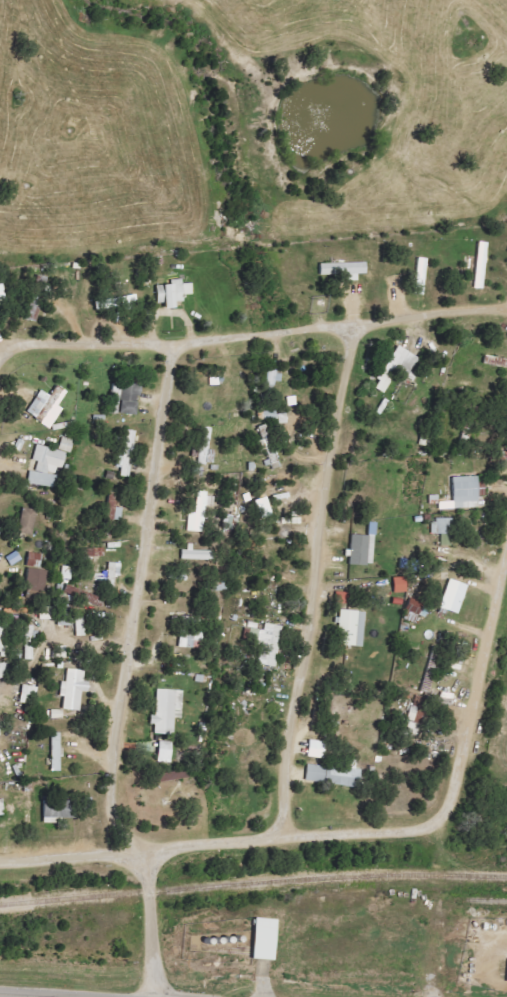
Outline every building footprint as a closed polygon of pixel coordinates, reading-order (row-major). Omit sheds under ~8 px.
[(475,288),(484,289),(485,247),(477,247),(475,288)] [(426,259),(417,258),(416,295),(424,295),(426,259)] [(321,276),(347,275),(347,281),(358,281),(358,274),(367,274),(367,263),(320,264),(321,276)] [(157,286),(157,303),(165,303),(165,309),(175,309),(175,302),(184,302),(184,295),(192,295),(192,283),(182,284),(182,280),(171,280),(171,285),(157,286)] [(96,311),(137,303),(135,294),(95,302),(96,311)] [(419,359),(399,346),(377,380),(380,381),(375,389),(383,394),(397,372),(407,378),(419,359)] [(282,385),(283,372),(268,371),(267,384),(282,385)] [(138,415),(140,385),(113,383),(112,393),(120,393),(119,414),(138,415)] [(38,418),(49,395),(40,390),(28,413),(38,418)] [(284,412),(258,414),(259,422),(279,421),(279,422),(285,421),(284,412)] [(211,428),(201,427),(200,464),(214,465),(215,450),(210,450),(211,428)] [(134,431),(126,431),(124,457),(117,456),(116,468),(121,468),(121,477),(131,478),(134,431)] [(71,453),(75,441),(63,437),(59,450),(71,453)] [(55,489),(57,475),(60,475),(65,451),(36,446),(33,461),(37,462),(35,472),(30,471),(27,484),(55,489)] [(453,477),(454,502),(440,502),(441,510),(479,508),(478,477),(453,477)] [(204,533),(205,506),(213,507),(213,495),(197,494),(196,514),(189,513),(188,532),(204,533)] [(18,533),(33,535),(37,511),(22,508),(18,533)] [(441,546),(452,546),(453,520),(432,519),(431,535),(442,535),(441,546)] [(350,535),(349,557),(350,557),(350,566),(371,566),(373,536),(350,535)] [(214,549),(182,549),(181,560),(214,561),(214,549)] [(42,553),(28,553),(28,566),(41,566),(42,553)] [(107,589),(114,589),(114,578),(121,578),(121,563),(108,563),(107,589)] [(72,567),(62,566),(62,580),(71,580),(72,567)] [(46,570),(27,569),(26,591),(45,592),(46,570)] [(407,593),(406,577),(393,578),(394,594),(407,593)] [(440,609),(458,615),(468,585),(449,579),(440,609)] [(430,607),(410,598),(405,610),(425,618),(430,607)] [(364,611),(339,610),(339,646),(364,647),(364,611)] [(282,626),(265,624),(264,631),(258,630),(258,624),(251,623),(248,640),(261,642),(258,665),(276,668),(282,626)] [(25,661),(34,661),(34,626),(25,626),(25,661)] [(194,642),(202,642),(203,632),(180,631),(179,648),(194,649),(194,642)] [(85,671),(67,669),(66,682),(61,681),(59,697),(64,697),(63,710),(80,712),(82,692),(88,693),(90,682),(84,681),(85,671)] [(38,688),(23,685),(20,703),(35,706),(38,688)] [(174,736),(174,719),(182,719),(183,690),(157,690),(156,716),(150,716),(150,726),(155,726),(154,735),(174,736)] [(423,725),(431,700),(415,695),(408,720),(423,725)] [(61,733),(52,733),(51,772),(60,772),(61,733)] [(323,760),(326,743),(310,740),(307,757),(323,760)] [(172,742),(158,741),(158,763),(171,763),(172,742)] [(339,767),(307,765),(306,784),(359,787),(360,769),(356,769),(357,761),(339,760),(339,767)] [(76,819),(76,801),(56,801),(56,798),(44,798),(43,824),(61,824),(61,819),(76,819)] [(253,959),(275,960),(277,919),(255,918),(253,959)] [(501,959),(506,960),(506,982),(499,981),(501,959)]
